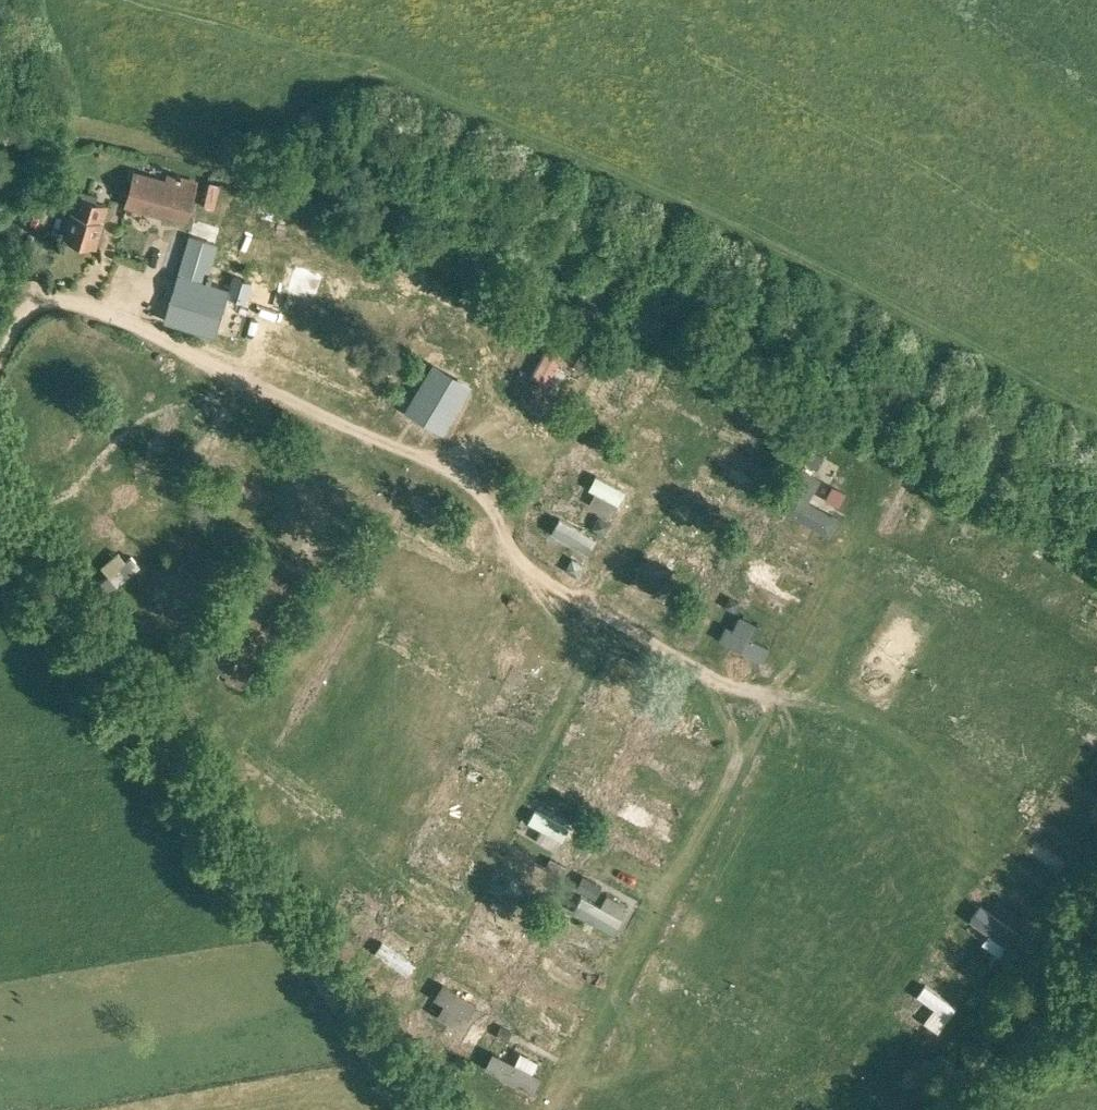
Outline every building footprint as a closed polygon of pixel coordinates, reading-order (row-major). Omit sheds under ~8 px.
[(166,179),(134,171),(126,202),(155,210),(156,208),(179,214),(187,210),(193,187),(185,185),(187,176),(167,172),(166,179)] [(107,204),(74,195),(65,232),(97,241),(107,204)] [(194,218),(179,271),(165,317),(214,332),(228,287),(204,280),(220,225),(194,218)] [(231,275),(226,295),(246,300),(251,280),(231,275)] [(323,307),(330,296),(322,291),(328,281),(323,278),(310,299),(323,307)] [(86,333),(78,342),(94,355),(101,346),(86,333)] [(542,336),(527,361),(540,370),(556,345),(542,336)] [(540,370),(553,379),(569,353),(556,345),(540,370)] [(471,383),(432,359),(404,408),(442,430),(471,383)] [(703,363),(694,359),(690,367),(700,372),(703,363)] [(567,388),(584,398),(601,370),(585,360),(567,388)] [(787,508),(835,532),(844,513),(816,500),(832,468),(825,464),(823,469),(810,463),(787,508)] [(606,465),(583,502),(608,518),(632,482),(606,465)] [(604,531),(595,525),(590,533),(599,539),(604,531)] [(188,541),(174,562),(187,571),(201,549),(188,541)] [(790,616),(799,596),(757,577),(748,597),(790,616)] [(596,728),(590,743),(615,754),(626,728),(591,712),(586,724),(596,728)] [(209,745),(223,753),(230,741),(216,733),(209,745)] [(702,785),(712,770),(673,742),(662,757),(702,785)] [(1037,845),(1073,863),(1080,850),(1044,832),(1037,845)] [(1042,905),(1051,893),(1019,869),(1009,882),(1042,905)] [(432,926),(442,913),(416,894),(407,907),(432,926)] [(639,909),(612,896),(607,906),(587,897),(578,916),(625,938),(639,909)] [(1011,947),(1022,930),(988,909),(978,926),(1011,947)] [(569,961),(605,974),(609,962),(598,958),(603,946),(578,937),(569,961)] [(961,947),(949,963),(981,987),(993,971),(961,947)] [(562,983),(569,966),(554,960),(541,993),(586,1011),(592,995),(562,983)] [(918,1019),(950,1036),(965,1009),(933,992),(918,1019)] [(451,996),(446,1019),(474,1025),(479,1002),(451,996)] [(535,1085),(542,1066),(502,1052),(495,1071),(535,1085)]
